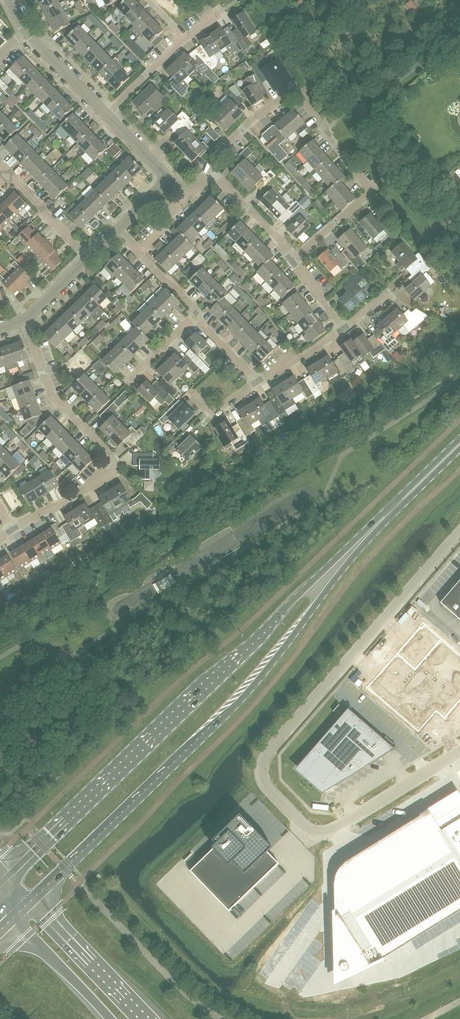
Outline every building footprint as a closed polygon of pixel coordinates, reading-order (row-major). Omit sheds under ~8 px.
[(59,4),(57,0),(39,0),(38,1),(44,12),(59,4)] [(138,5),(133,0),(126,0),(117,9),(125,17),(138,5)] [(49,22),(65,14),(59,4),(44,12),(49,22)] [(134,26),(146,14),(138,5),(125,17),(134,26)] [(330,17),(337,11),(332,6),(326,12),(330,17)] [(235,38),(243,49),(251,44),(247,37),(255,31),(244,13),(232,21),(237,29),(232,32),(234,36),(235,38)] [(65,14),(49,22),(55,33),(60,31),(70,25),(65,14)] [(142,35),(155,22),(146,14),(134,26),(142,35)] [(163,31),(155,22),(142,35),(155,48),(165,39),(160,34),(163,31)] [(79,43),(87,35),(75,23),(70,25),(60,31),(67,38),(66,39),(75,48),(79,43)] [(243,49),(235,38),(229,42),(221,28),(210,35),(220,51),(226,47),(229,52),(234,49),(237,53),(243,49)] [(83,56),(96,44),(87,35),(79,43),(75,48),(79,52),(83,56)] [(213,62),(217,59),(214,55),(220,51),(210,35),(207,38),(205,35),(199,39),(200,42),(199,42),(208,55),(201,60),(211,70),(216,67),(213,62)] [(91,65),(104,52),(96,44),(83,56),(91,65)] [(100,73),(112,61),(104,52),(91,65),(100,73)] [(185,53),(184,54),(182,52),(176,57),(179,60),(176,62),(189,76),(194,71),(201,78),(211,70),(201,60),(195,64),(185,53)] [(15,82),(31,66),(23,57),(6,73),(15,82)] [(121,70),(116,65),(120,62),(116,58),(112,61),(100,73),(108,82),(121,70)] [(285,69),(279,60),(262,71),(275,91),(287,83),(280,73),(285,69)] [(184,81),(189,76),(176,62),(167,71),(177,82),(172,87),(182,97),(187,92),(184,88),(188,84),(184,81)] [(27,87),(40,74),(31,66),(15,82),(19,86),(23,82),(27,87)] [(121,70),(108,82),(117,91),(129,78),(121,70)] [(35,95),(48,83),(40,74),(27,87),(35,95)] [(266,92),(261,84),(255,74),(244,81),(248,88),(243,91),(253,106),(263,99),(261,96),(266,92)] [(371,79),(370,78),(366,74),(364,76),(362,78),(367,83),(370,80),(371,79)] [(5,92),(9,88),(0,79),(0,87),(5,92)] [(44,104),(56,91),(48,83),(35,95),(44,104)] [(153,105),(158,110),(171,98),(164,90),(159,94),(151,86),(134,103),(145,114),(153,105)] [(221,109),(234,122),(244,113),(233,103),(238,98),(228,88),(223,93),(230,100),(221,109)] [(52,112),(65,100),(56,91),(44,104),(52,112)] [(65,100),(52,112),(61,121),(73,109),(65,100)] [(225,131),(234,122),(221,109),(212,118),(205,111),(200,116),(210,126),(215,121),(225,131)] [(180,128),(189,119),(190,119),(183,111),(176,118),(169,110),(165,113),(162,110),(155,116),(158,120),(154,123),(155,124),(153,126),(158,131),(160,129),(164,134),(175,123),(180,128)] [(308,127),(305,124),(305,123),(293,110),(284,118),(295,132),(296,131),(299,135),(308,127)] [(24,116),(19,111),(15,116),(19,120),(24,116)] [(9,121),(1,112),(0,113),(0,130),(9,121)] [(35,113),(30,117),(35,121),(39,117),(35,113)] [(82,123),(79,120),(73,114),(60,126),(69,135),(82,123)] [(286,139),(295,132),(284,118),(275,126),(286,139)] [(195,132),(191,127),(194,125),(189,119),(180,128),(179,129),(184,135),(174,144),(183,153),(197,140),(192,135),(195,132)] [(0,130),(0,137),(5,142),(18,130),(9,121),(0,130)] [(44,122),(40,126),(44,130),(48,126),(44,122)] [(77,144),(90,132),(82,123),(69,135),(77,144)] [(210,126),(205,132),(215,141),(220,136),(210,126)] [(280,145),(286,139),(275,126),(272,126),(262,135),(262,137),(267,143),(265,145),(280,163),(288,156),(280,145)] [(39,131),(34,136),(39,140),(44,136),(39,131)] [(86,152),(98,140),(90,132),(77,144),(79,145),(86,152)] [(13,156),(26,144),(17,135),(5,147),(13,156)] [(98,140),(86,152),(94,161),(107,149),(98,140)] [(203,142),(201,144),(197,140),(183,153),(192,162),(200,155),(201,156),(209,148),(203,142)] [(307,162),(321,150),(313,141),(311,142),(307,145),(303,149),(299,152),(307,162)] [(122,150),(116,143),(109,150),(115,157),(122,150)] [(22,165),(34,152),(26,144),(13,156),(22,165)] [(241,182),(254,169),(245,160),(253,153),(248,147),(238,157),(243,162),(232,173),(241,182)] [(315,171),(328,159),(321,150),(307,162),(315,171)] [(30,173),(43,161),(34,152),(22,165),(30,173)] [(121,166),(133,178),(142,169),(130,157),(121,166)] [(323,180),(336,168),(328,159),(315,171),(323,180)] [(38,182),(51,170),(43,161),(30,173),(38,182)] [(292,175),(297,171),(289,161),(284,165),(292,175)] [(125,186),(133,178),(121,166),(112,174),(125,186)] [(340,181),(340,182),(344,178),(336,168),(323,180),(330,188),(331,189),(340,181)] [(263,171),(259,174),(254,169),(241,182),(250,191),(261,180),(266,186),(273,178),(276,176),(270,171),(267,174),(263,171)] [(47,191),(59,178),(51,170),(38,182),(47,191)] [(300,184),(304,180),(297,171),(292,175),(300,184)] [(86,181),(89,178),(84,172),(81,176),(86,181)] [(116,195),(125,186),(112,174),(104,182),(116,195)] [(59,178),(47,191),(56,199),(68,187),(59,178)] [(269,211),(282,198),(278,194),(282,190),(277,185),(279,183),(273,178),(266,186),(264,187),(269,192),(260,202),(269,211)] [(308,193),(312,189),(304,180),(300,184),(308,193)] [(347,190),(340,182),(340,181),(331,189),(330,188),(326,192),(334,202),(347,190)] [(107,203),(116,195),(104,182),(95,191),(107,203)] [(347,190),(334,202),(342,211),(356,200),(347,190)] [(99,212),(107,203),(95,191),(87,199),(99,212)] [(5,199),(19,213),(27,205),(15,193),(10,198),(8,196),(5,199)] [(203,205),(215,218),(224,209),(212,196),(203,205)] [(292,216),(301,207),(296,201),(295,203),(290,198),(286,202),(282,198),(269,211),(278,220),(287,211),(292,216)] [(11,220),(19,213),(5,199),(1,203),(3,205),(0,208),(0,212),(10,222),(11,220)] [(90,220),(99,212),(87,199),(78,207),(90,220)] [(322,212),(326,209),(318,200),(313,203),(322,212)] [(90,220),(78,207),(74,203),(65,212),(81,229),(90,220)] [(207,226),(215,218),(203,205),(194,213),(207,226)] [(301,207),(292,216),(291,217),(296,221),(287,230),(297,239),(310,227),(304,220),(309,215),(301,207)] [(37,214),(31,208),(28,211),(34,217),(37,214)] [(9,223),(10,222),(0,212),(0,229),(1,230),(9,223)] [(198,234),(207,226),(194,213),(186,222),(198,234)] [(377,243),(387,234),(389,237),(394,233),(385,222),(380,226),(370,214),(360,222),(374,238),(377,243)] [(10,222),(9,223),(14,229),(17,226),(11,220),(10,222)] [(189,243),(190,242),(198,234),(186,222),(177,231),(178,232),(181,235),(189,243)] [(236,243),(249,231),(240,222),(228,234),(236,243)] [(14,229),(20,235),(23,232),(17,226),(14,229)] [(26,246),(38,234),(34,230),(32,231),(28,227),(23,232),(20,235),(12,243),(15,246),(21,241),(26,246)] [(241,255),(245,251),(257,239),(249,231),(236,243),(233,246),(241,255)] [(345,256),(358,271),(367,264),(358,254),(365,248),(350,231),(339,240),(350,252),(345,256)] [(394,233),(389,237),(393,241),(400,236),(400,235),(396,231),(396,232),(394,233)] [(34,255),(49,241),(45,237),(43,239),(38,234),(26,246),(20,252),(23,255),(29,249),(34,255)] [(194,247),(190,242),(189,243),(181,235),(173,243),(185,255),(194,247)] [(253,260),(266,248),(257,239),(245,251),(253,260)] [(37,269),(43,263),(55,251),(50,246),(52,244),(49,241),(34,255),(40,260),(34,266),(37,269)] [(176,264),(185,255),(173,243),(164,251),(176,264)] [(419,252),(414,256),(402,243),(391,252),(400,262),(396,265),(400,269),(403,266),(412,275),(417,271),(427,262),(419,252)] [(223,257),(227,253),(218,244),(214,248),(223,257)] [(270,260),(270,261),(274,257),(266,248),(253,260),(261,268),(261,269),(270,260)] [(211,249),(205,256),(210,261),(216,255),(211,249)] [(341,269),(349,263),(340,253),(335,257),(328,250),(318,258),(330,272),(338,265),(341,269)] [(55,251),(43,263),(48,269),(42,274),(46,278),(62,262),(58,257),(59,256),(55,251)] [(168,273),(176,264),(164,251),(155,260),(168,273)] [(227,253),(223,257),(226,261),(231,257),(227,253)] [(112,277),(115,275),(127,263),(119,254),(104,268),(112,277)] [(22,256),(17,260),(23,266),(27,261),(22,256)] [(220,268),(224,264),(221,260),(216,264),(220,268)] [(278,269),(270,261),(270,260),(261,269),(261,268),(257,272),(266,281),(278,269)] [(12,276),(24,288),(28,284),(26,282),(31,278),(15,261),(11,265),(17,270),(12,276)] [(427,262),(417,271),(421,276),(406,290),(415,300),(431,286),(426,280),(430,276),(427,272),(432,268),(427,262)] [(123,284),(136,271),(127,263),(115,275),(123,284)] [(224,264),(220,268),(224,272),(228,268),(224,264)] [(239,274),(243,269),(240,266),(235,270),(239,274)] [(198,289),(211,277),(202,268),(189,281),(198,289)] [(243,269),(239,274),(243,277),(247,273),(243,269)] [(274,290),(287,278),(278,269),(266,281),(274,290)] [(136,271),(123,284),(132,292),(144,280),(136,271)] [(235,287),(241,281),(234,274),(229,280),(235,287)] [(343,288),(348,294),(341,300),(350,310),(365,297),(360,292),(368,285),(359,274),(343,288)] [(12,276),(6,281),(1,275),(0,276),(0,281),(13,295),(18,291),(19,292),(24,288),(12,276)] [(206,298),(219,286),(211,277),(198,289),(206,298)] [(287,278),(274,290),(283,299),(295,287),(287,278)] [(101,289),(104,285),(100,280),(97,284),(96,284),(101,289)] [(145,292),(149,288),(145,284),(141,288),(145,292)] [(86,293),(99,306),(108,297),(95,285),(86,293)] [(223,299),(228,295),(219,286),(206,298),(207,298),(206,299),(210,304),(210,306),(212,308),(214,306),(215,307),(223,298),(223,299)] [(241,298),(245,294),(237,286),(233,290),(241,298)] [(158,298),(171,311),(180,302),(167,289),(158,298)] [(109,290),(105,294),(106,296),(108,297),(109,298),(113,294),(109,291),(109,290)] [(90,314),(99,306),(86,293),(78,302),(79,303),(90,314)] [(290,313),(305,303),(297,293),(283,304),(290,313)] [(245,294),(241,298),(249,307),(253,303),(245,294)] [(260,304),(264,299),(260,295),(256,300),(260,304)] [(162,319),(171,311),(158,298),(150,306),(162,319)] [(232,307),(223,299),(223,298),(215,307),(214,306),(212,308),(210,310),(219,319),(232,307)] [(264,299),(260,304),(264,307),(268,303),(264,299)] [(90,314),(79,303),(78,302),(69,310),(79,320),(82,323),(90,314)] [(298,323),(312,312),(305,303),(290,313),(298,323)] [(153,327),(162,319),(150,306),(141,315),(153,327)] [(120,311),(117,307),(116,307),(112,311),(116,315),(120,311)] [(227,328),(240,316),(232,307),(219,319),(227,328)] [(258,315),(262,311),(258,307),(254,311),(258,315)] [(387,318),(398,330),(403,326),(410,333),(421,323),(412,313),(405,318),(397,309),(387,318)] [(82,323),(79,320),(69,310),(61,319),(73,331),(82,323)] [(262,311),(258,315),(261,319),(266,315),(262,311)] [(305,332),(319,322),(312,312),(298,323),(305,332)] [(145,336),(145,335),(153,327),(141,315),(132,323),(136,328),(137,327),(145,336)] [(236,337),(248,324),(240,316),(227,328),(236,337)] [(392,335),(398,330),(387,318),(377,327),(384,336),(379,341),(386,349),(388,351),(398,342),(392,335)] [(64,340),(73,331),(61,319),(52,327),(64,340)] [(114,329),(118,325),(114,321),(110,325),(114,329)] [(319,322),(305,332),(313,342),(327,332),(319,322)] [(99,332),(103,328),(99,323),(95,328),(99,332)] [(244,345),(257,333),(248,324),(236,337),(244,345)] [(56,348),(64,340),(52,327),(43,336),(56,348)] [(149,340),(145,335),(145,336),(137,327),(136,328),(128,336),(141,348),(149,340)] [(205,355),(209,352),(212,349),(205,342),(196,333),(185,344),(192,351),(187,355),(190,358),(191,360),(196,355),(197,356),(201,351),(205,355)] [(254,352),(265,341),(257,333),(244,345),(251,352),(252,354),(254,352)] [(386,349),(379,341),(375,336),(368,342),(363,335),(353,342),(363,357),(369,353),(373,358),(386,349)] [(132,357),(141,348),(128,336),(120,344),(127,352),(132,357)] [(97,346),(101,342),(97,338),(93,342),(97,346)] [(209,338),(205,342),(212,349),(216,345),(209,338)] [(82,349),(86,344),(82,340),(78,344),(82,349)] [(353,342),(351,340),(341,347),(346,354),(339,359),(340,362),(347,373),(366,360),(363,357),(353,342)] [(252,354),(261,363),(274,350),(265,341),(254,352),(252,354)] [(11,346),(17,362),(29,358),(23,342),(11,346)] [(132,357),(127,352),(120,344),(111,353),(123,365),(132,357)] [(17,362),(11,346),(0,350),(6,366),(7,371),(19,367),(17,362)] [(115,374),(123,365),(111,353),(102,361),(115,374)] [(191,360),(190,358),(185,363),(175,354),(166,363),(179,376),(188,367),(194,374),(200,368),(191,360)] [(347,373),(340,362),(334,365),(328,356),(317,363),(327,378),(331,384),(348,374),(347,373)] [(96,370),(103,363),(100,360),(93,367),(96,370)] [(170,385),(179,376),(166,363),(157,372),(167,382),(162,387),(172,397),(177,392),(170,385)] [(321,382),(327,378),(317,363),(307,369),(312,379),(306,383),(314,395),(320,391),(319,389),(324,386),(321,382)] [(205,365),(201,369),(205,374),(210,369),(205,365)] [(80,395),(93,383),(84,374),(72,386),(80,395)] [(314,395),(306,383),(300,386),(294,376),(283,383),(293,399),(303,392),(307,399),(314,395)] [(13,386),(17,398),(34,392),(30,380),(29,381),(24,383),(19,384),(13,386)] [(172,397),(162,387),(161,386),(156,390),(147,381),(138,390),(150,403),(155,398),(160,404),(164,400),(168,404),(173,399),(172,397)] [(89,404),(101,392),(93,383),(80,395),(89,404)] [(296,404),(293,399),(283,383),(272,390),(278,400),(272,404),(279,416),(286,412),(282,406),(290,401),(293,406),(296,404)] [(120,416),(116,411),(131,396),(126,391),(102,415),(108,421),(100,429),(109,438),(122,425),(117,419),(120,416)] [(21,409),(38,404),(34,392),(17,398),(21,409)] [(101,392),(89,404),(97,413),(110,400),(101,392)] [(279,416),(272,404),(266,408),(260,398),(249,405),(259,420),(270,414),(273,420),(280,416),(279,416)] [(38,404),(21,409),(25,421),(42,415),(38,404)] [(169,410),(159,420),(164,425),(170,419),(178,428),(193,414),(184,404),(174,414),(169,410)] [(137,412),(135,413),(138,417),(143,412),(147,409),(146,408),(143,405),(143,406),(138,411),(137,412)] [(252,425),(259,420),(249,405),(246,407),(244,405),(237,409),(244,421),(238,425),(241,430),(246,437),(256,431),(252,425)] [(47,438),(60,425),(51,417),(39,429),(47,438)] [(246,437),(241,430),(235,434),(227,421),(215,429),(220,436),(218,437),(224,447),(231,442),(236,451),(249,443),(246,437)] [(30,423),(21,432),(26,437),(35,428),(30,423)] [(56,446),(68,434),(60,425),(47,438),(56,446)] [(142,427),(139,429),(137,432),(132,427),(128,431),(122,425),(109,438),(118,447),(129,436),(130,438),(129,439),(134,444),(147,432),(142,427)] [(64,455),(77,443),(68,434),(56,446),(64,455)] [(191,436),(177,451),(187,461),(202,447),(191,436)] [(28,437),(24,441),(28,446),(32,441),(28,437)] [(175,441),(166,449),(170,454),(179,445),(175,441)] [(85,451),(79,445),(77,443),(64,455),(72,463),(85,451)] [(11,457),(3,448),(0,451),(0,468),(11,457)] [(72,463),(79,470),(81,472),(94,460),(85,451),(72,463)] [(145,459),(134,459),(134,466),(140,466),(140,480),(150,480),(150,481),(151,481),(152,481),(154,481),(154,480),(156,480),(157,479),(158,478),(159,477),(160,475),(161,474),(161,473),(161,471),(162,470),(161,470),(161,459),(154,459),(154,453),(146,453),(145,459)] [(20,466),(11,457),(0,468),(0,470),(7,478),(15,471),(18,467),(20,466)] [(53,470),(51,471),(56,479),(63,472),(59,469),(55,472),(53,470)] [(40,477),(49,492),(59,486),(56,479),(51,471),(50,471),(40,477)] [(61,483),(62,484),(65,488),(75,478),(70,474),(61,483)] [(38,498),(49,492),(40,477),(29,483),(38,498)] [(28,505),(38,498),(29,483),(19,490),(28,505)] [(136,498),(134,499),(131,501),(121,484),(110,491),(121,508),(127,503),(130,508),(140,502),(148,509),(153,504),(141,493),(136,498)] [(114,512),(121,508),(110,491),(99,498),(106,508),(100,512),(107,524),(108,525),(110,524),(118,519),(114,512)] [(107,524),(100,512),(98,509),(91,513),(86,503),(75,510),(79,517),(84,525),(95,519),(101,528),(107,524)] [(84,525),(79,517),(75,510),(64,516),(70,526),(64,530),(71,542),(77,539),(82,535),(78,529),(84,525)] [(40,533),(51,550),(61,543),(59,539),(64,536),(56,523),(51,526),(52,528),(46,532),(44,530),(40,533)] [(110,524),(108,525),(111,530),(116,539),(117,540),(119,539),(119,538),(110,524)] [(44,554),(51,550),(40,533),(36,535),(38,537),(31,541),(45,563),(49,561),(44,554)] [(77,539),(71,542),(74,547),(80,543),(77,539)] [(41,565),(45,563),(31,541),(25,545),(24,543),(20,545),(31,562),(37,558),(41,565)] [(24,566),(31,562),(20,545),(16,548),(17,550),(11,554),(24,576),(28,573),(24,566)] [(0,557),(0,565),(7,577),(14,573),(18,580),(22,577),(8,555),(2,559),(1,557),(0,557)] [(79,555),(71,559),(74,565),(82,560),(79,555)] [(443,603),(441,602),(440,603),(459,620),(459,583),(443,603)] [(6,598),(13,593),(8,586),(1,590),(6,598)] [(367,687),(419,732),(436,712),(444,719),(459,701),(459,654),(427,626),(428,625),(424,621),(423,622),(423,623),(367,687)] [(325,792),(396,749),(394,747),(393,748),(350,710),(351,710),(349,708),(297,768),(322,790),(325,792)] [(334,882),(335,917),(336,968),(336,981),(349,976),(377,962),(459,911),(459,795),(457,791),(419,815),(420,816),(362,852),(343,864),(344,865),(343,866),(341,867),(340,868),(339,869),(338,871),(337,872),(337,874),(336,875),(336,877),(335,878),(335,880),(335,882),(334,882)] [(232,822),(212,841),(217,845),(190,871),(229,911),(278,863),(268,852),(272,847),(248,823),(240,816),(233,823),(232,822)]
